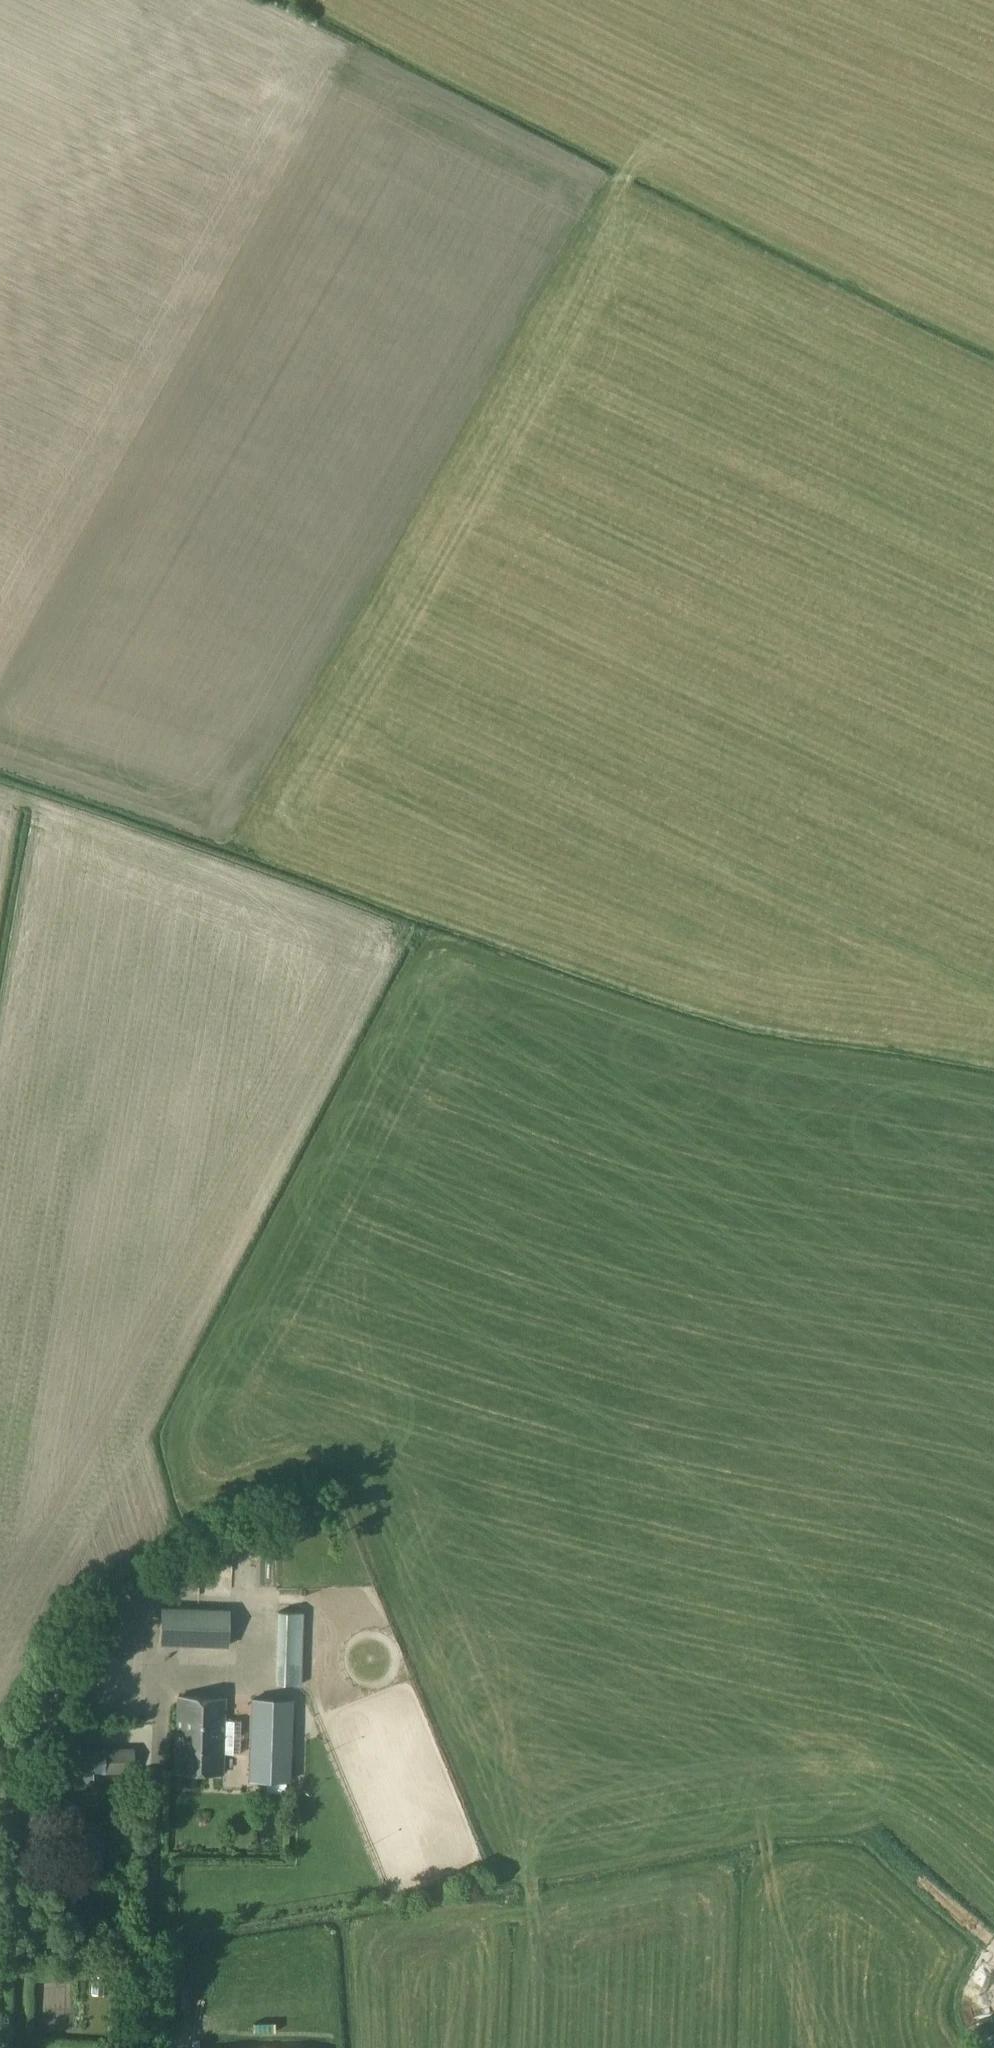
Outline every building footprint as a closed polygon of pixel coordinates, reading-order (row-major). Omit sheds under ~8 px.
[(214,1572),(194,1572),(193,1588),(213,1589),(214,1572)] [(228,1649),(229,1612),(162,1609),(161,1647),(228,1649)] [(304,1612),(278,1611),(275,1684),(302,1685),(304,1612)] [(91,1655),(94,1687),(96,1687),(97,1698),(120,1696),(117,1667),(115,1667),(113,1653),(91,1655)] [(224,1774),(225,1752),(240,1752),(241,1719),(226,1719),(227,1698),(178,1697),(176,1772),(224,1774)] [(251,1698),(248,1779),(291,1780),(293,1700),(251,1698)] [(55,1749),(56,1772),(103,1771),(104,1774),(136,1773),(135,1747),(55,1749)] [(101,1838),(105,1838),(105,1824),(70,1824),(70,1868),(100,1868),(101,1838)]
